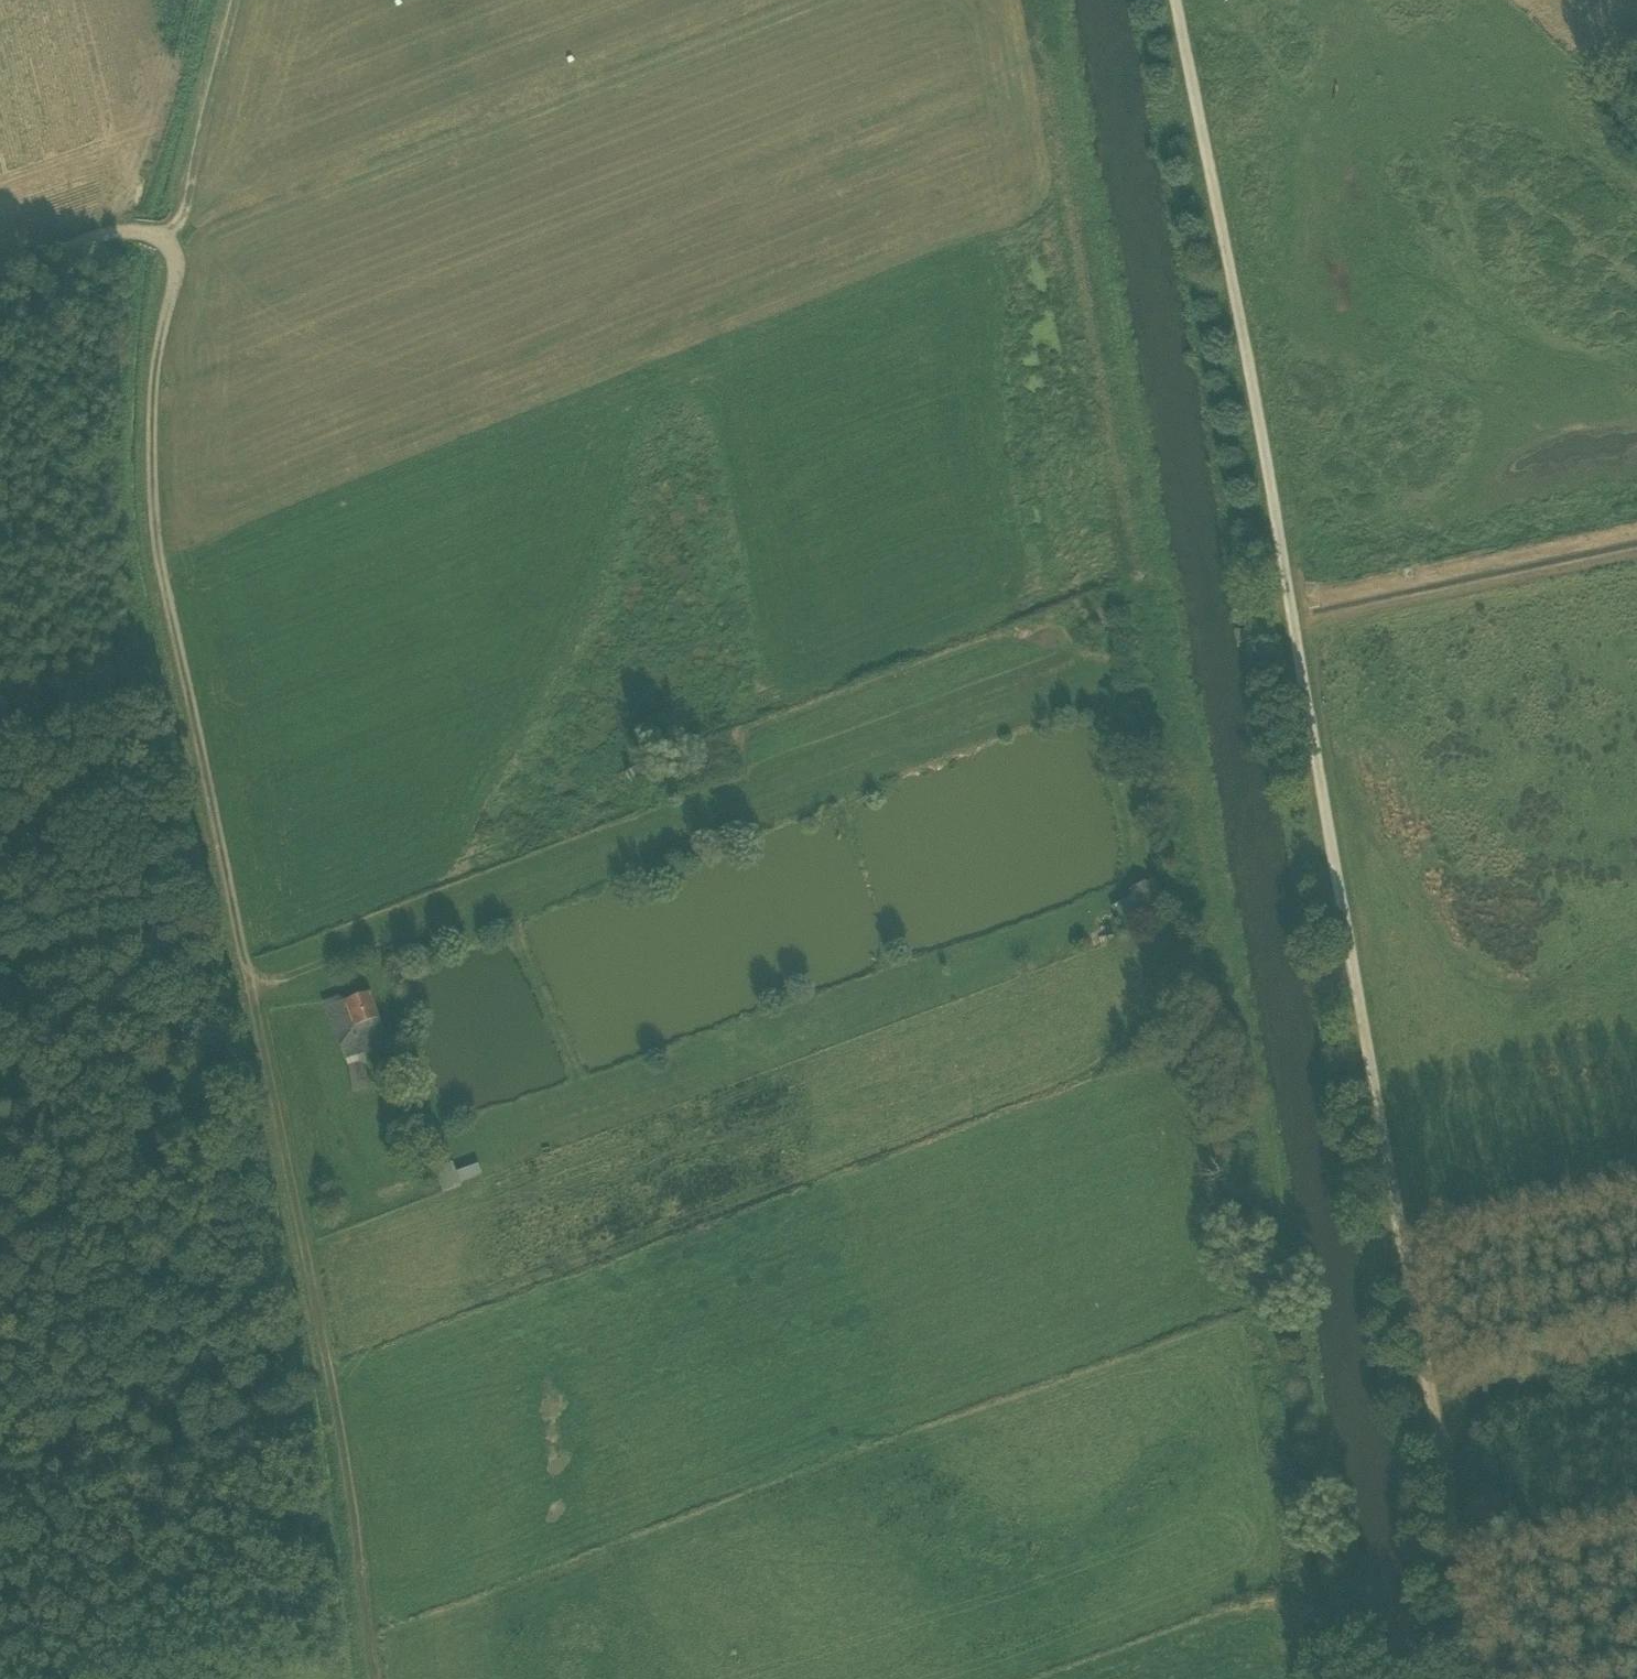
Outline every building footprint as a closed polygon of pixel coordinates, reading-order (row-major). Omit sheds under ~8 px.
[(1147,883),(1158,903),(1168,898),(1157,878),(1147,883)] [(1158,903),(1147,883),(1146,880),(1130,889),(1133,895),(1142,912),(1158,903)] [(1142,912),(1133,895),(1111,906),(1126,934),(1148,922),(1142,912)] [(324,995),(328,1006),(344,1000),(340,989),(324,995)] [(353,1027),(355,1026),(378,1018),(369,992),(344,1000),(353,1027)] [(353,1027),(344,1000),(328,1006),(341,1043),(359,1037),(355,1026),(353,1027)] [(387,1047),(378,1018),(355,1026),(359,1037),(365,1054),(387,1047)] [(365,1054),(359,1037),(341,1043),(346,1061),(365,1054)] [(349,1069),(357,1092),(371,1087),(364,1064),(349,1069)] [(476,1152),(454,1155),(455,1166),(477,1163),(476,1152)] [(478,1163),(457,1172),(461,1183),(482,1174),(478,1163)]
